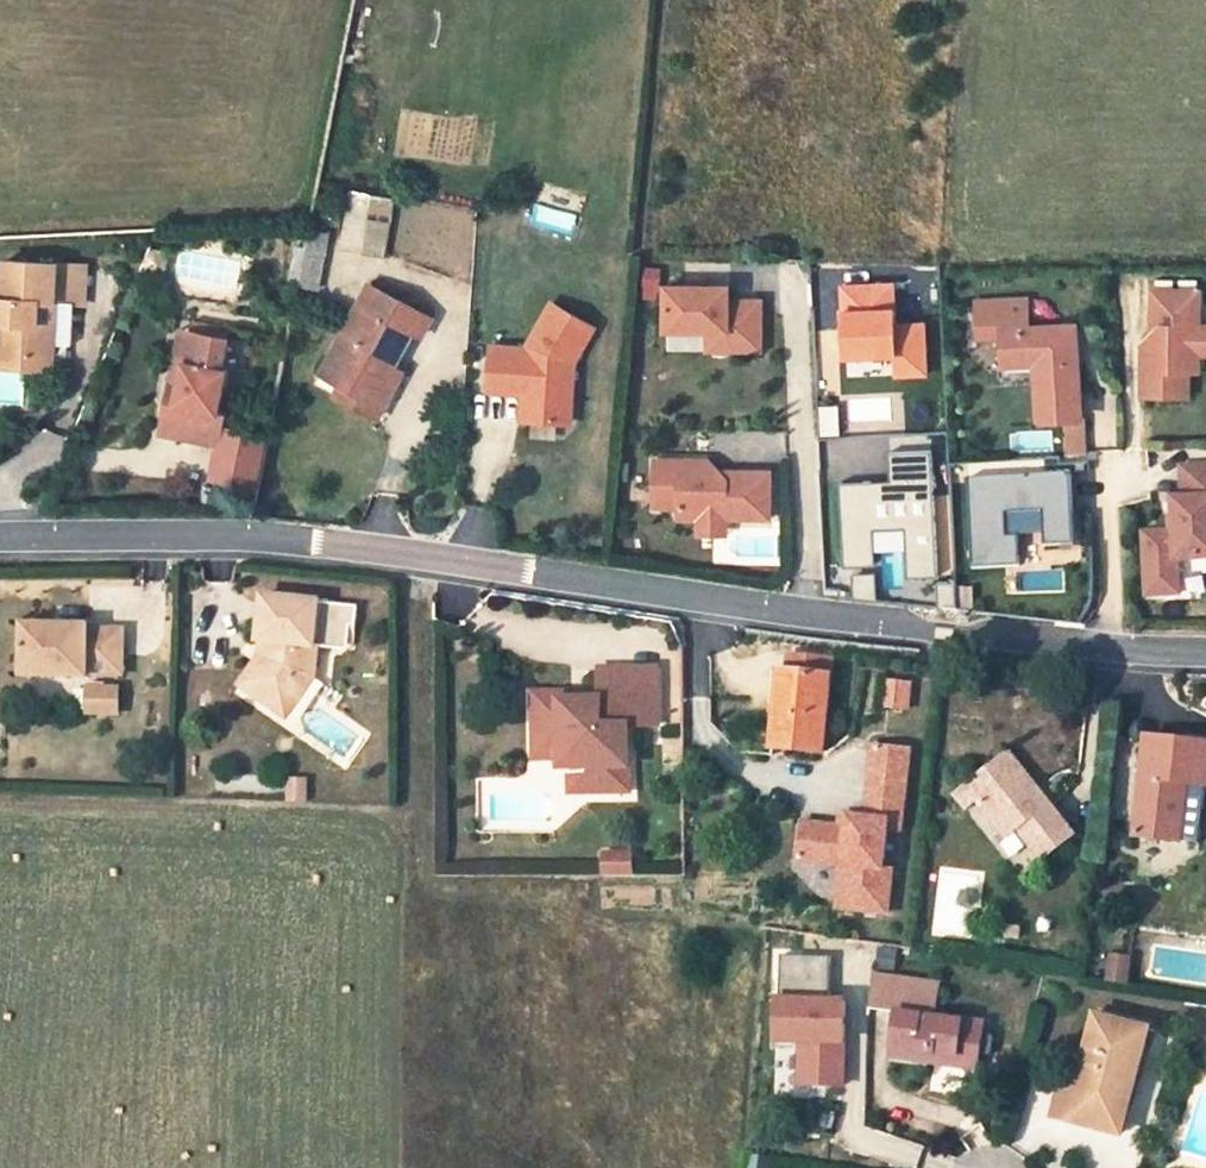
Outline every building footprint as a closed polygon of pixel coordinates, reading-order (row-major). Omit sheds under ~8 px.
[(338,252),(385,256),(390,196),(344,192),(338,252)] [(309,229),(299,283),(314,285),(324,232),(309,229)] [(51,309),(54,272),(0,268),(0,328),(1,328),(0,342),(0,362),(46,366),(49,332),(31,330),(34,308),(51,309)] [(894,280),(834,281),(835,359),(846,359),(846,376),(926,375),(925,320),(894,320),(894,280)] [(699,283),(683,283),(684,292),(699,292),(699,283)] [(399,382),(388,377),(393,368),(411,333),(421,339),(432,319),(369,286),(327,366),(347,377),(342,388),(364,399),(370,388),(390,399),(399,382)] [(684,292),(660,293),(661,337),(702,336),(703,344),(723,344),(723,357),(757,356),(755,307),(723,308),(723,291),(699,292),(684,292)] [(1197,291),(1150,291),(1150,319),(1157,325),(1143,344),(1143,398),(1190,398),(1190,373),(1197,373),(1197,357),(1197,324),(1197,291)] [(978,303),(980,337),(1004,336),(1005,364),(1037,362),(1041,420),(1064,419),(1080,418),(1075,326),(1028,329),(1027,300),(978,303)] [(591,328),(549,305),(524,351),(490,348),(487,387),(523,390),(520,421),(556,423),(560,362),(564,355),(573,360),(591,328)] [(1197,324),(1197,357),(1205,357),(1205,350),(1205,324),(1197,324)] [(178,326),(166,399),(173,401),(185,327),(178,326)] [(185,327),(173,401),(166,399),(161,432),(222,443),(227,411),(217,409),(225,367),(220,366),(226,334),(185,327)] [(723,344),(703,344),(703,358),(723,357),(723,344)] [(556,423),(568,424),(573,360),(564,355),(560,362),(556,423)] [(322,376),(342,388),(347,377),(327,366),(322,376)] [(403,374),(393,368),(388,377),(399,382),(403,374)] [(336,398),(361,410),(364,399),(342,388),(336,398)] [(390,399),(370,388),(364,399),(361,410),(379,419),(390,399)] [(1080,418),(1064,419),(1066,455),(1089,453),(1087,417),(1080,418)] [(703,461),(650,461),(649,508),(674,508),(674,519),(694,519),(722,519),(765,519),(765,472),(730,472),(724,478),(703,461)] [(1180,468),(1182,499),(1173,500),(1174,532),(1176,561),(1205,560),(1205,466),(1180,468)] [(722,519),(694,519),(694,534),(722,534),(722,519)] [(1174,532),(1143,533),(1146,597),(1177,595),(1176,561),(1174,532)] [(314,602),(258,600),(253,642),(264,642),(264,660),(243,693),(276,715),(295,690),(295,679),(313,680),(315,646),(311,646),(312,640),(350,642),(352,604),(314,602)] [(116,674),(118,628),(83,627),(83,621),(21,619),(19,674),(81,676),(81,672),(116,674)] [(253,642),(243,693),(264,660),(264,642),(253,642)] [(789,655),(788,673),(829,676),(834,676),(836,658),(789,655)] [(556,689),(530,690),(531,749),(561,748),(577,764),(581,764),(581,788),(609,788),(608,763),(624,763),(623,722),(653,721),(652,664),(608,665),(609,683),(596,683),(596,695),(584,695),(584,701),(569,701),(569,695),(556,696),(556,689)] [(608,665),(596,665),(596,683),(609,683),(608,665)] [(821,753),(829,676),(788,673),(778,672),(772,747),(785,749),(784,760),(799,760),(799,766),(820,768),(821,753)] [(286,721),(313,680),(295,679),(295,690),(276,715),(286,721)] [(881,681),(879,710),(906,712),(908,682),(881,681)] [(82,716),(117,717),(117,685),(82,684),(82,716)] [(1141,771),(1133,834),(1178,838),(1185,781),(1204,783),(1205,769),(1205,742),(1144,736),(1142,762),(1141,771)] [(910,751),(875,747),(867,820),(850,818),(848,825),(841,824),(803,820),(799,858),(844,863),(839,906),(887,911),(892,870),(884,869),(888,830),(901,832),(910,751)] [(561,748),(531,749),(531,755),(554,755),(565,765),(565,788),(581,788),(581,764),(577,764),(561,748)] [(964,784),(976,800),(1005,837),(1016,829),(1040,860),(1073,835),(1007,752),(964,784)] [(1133,769),(1141,771),(1142,762),(1134,761),(1133,769)] [(1204,783),(1185,781),(1178,838),(1197,840),(1204,783)] [(976,800),(964,784),(952,793),(964,809),(976,800)] [(626,849),(596,849),(596,872),(626,871),(626,849)] [(1110,954),(1106,980),(1130,984),(1134,958),(1110,954)] [(778,993),(826,994),(826,957),(778,957),(778,993)] [(844,1011),(868,1014),(868,1009),(871,982),(849,980),(844,1011)] [(899,986),(871,982),(868,1009),(897,1012),(899,986)] [(990,1036),(980,1035),(981,1022),(931,1015),(933,990),(899,986),(897,1012),(893,1056),(977,1068),(979,1051),(987,1052),(990,1036)] [(793,1088),(842,1088),(843,999),(767,999),(767,1047),(793,1047),(793,1088)] [(1100,1008),(1098,1015),(1138,1025),(1139,1018),(1100,1008)] [(1134,1071),(1144,1026),(1138,1025),(1098,1015),(1095,1014),(1076,1089),(1117,1099),(1124,1070),(1134,1071)] [(1128,1102),(1117,1099),(1076,1089),(1062,1086),(1055,1118),(1110,1130),(1121,1133),(1128,1102)]
